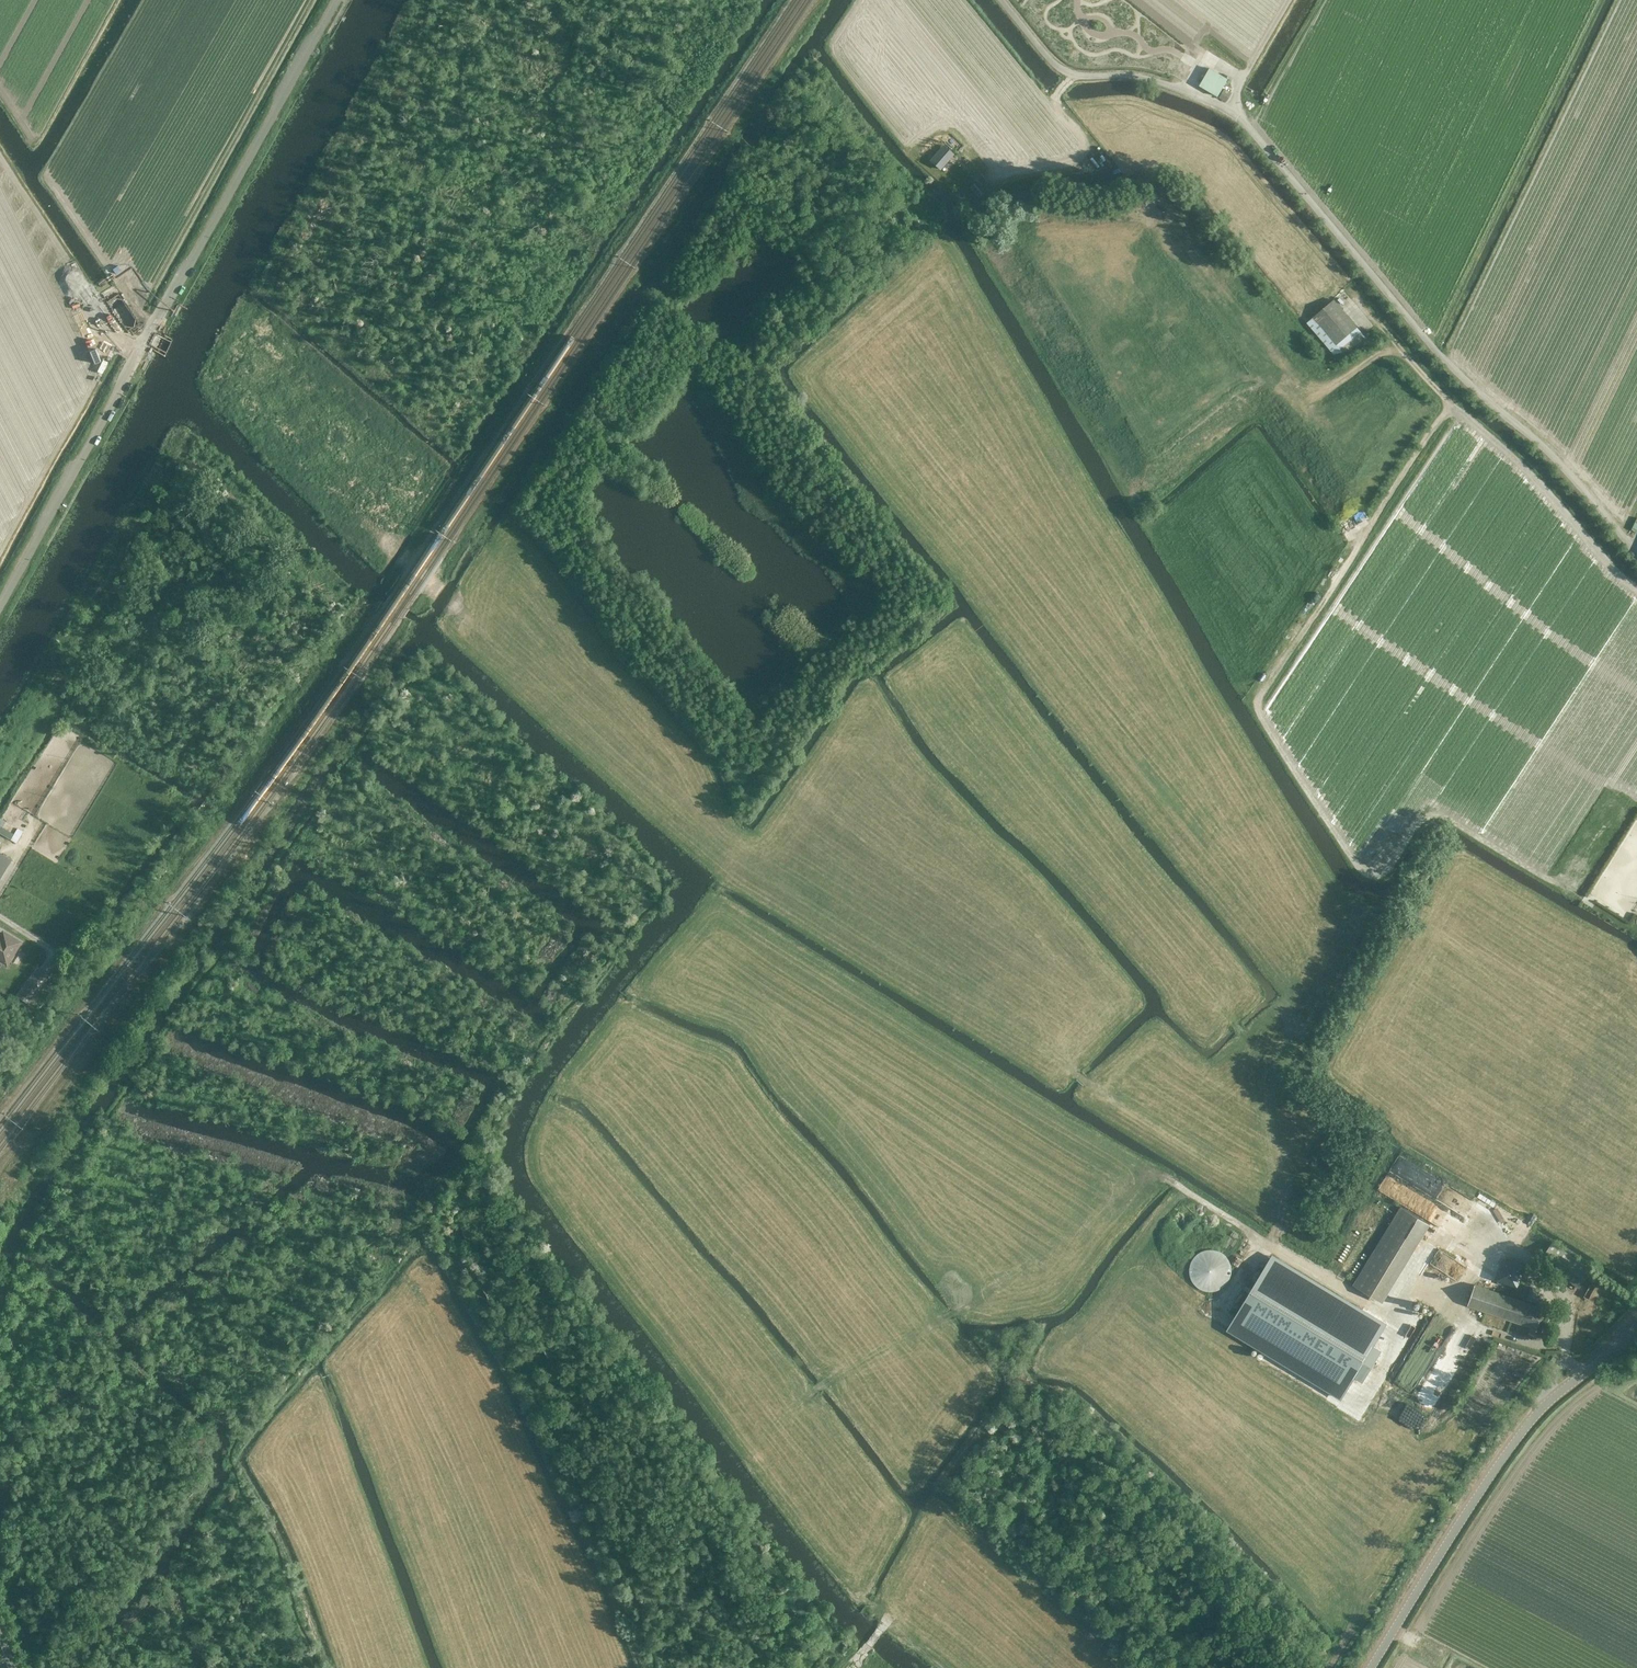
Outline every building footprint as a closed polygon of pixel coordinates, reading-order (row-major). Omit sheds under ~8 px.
[(1200,85),(1219,96),(1226,100),(1231,91),(1224,87),(1229,79),(1210,67),(1200,85)] [(938,167),(950,153),(942,146),(930,160),(938,167)] [(1334,275),(1324,282),(1330,290),(1340,283),(1334,275)] [(1334,300),(1313,317),(1307,322),(1334,354),(1342,352),(1367,338),(1334,300)] [(132,316),(126,320),(131,327),(136,322),(132,316)] [(17,840),(23,829),(17,827),(14,832),(2,826),(5,819),(0,817),(0,832),(17,840)] [(10,858),(0,852),(0,875),(10,858)] [(7,963),(19,942),(3,932),(2,935),(0,935),(0,959),(7,963)] [(16,995),(28,1004),(48,978),(36,968),(16,995)] [(1430,1224),(1401,1207),(1353,1285),(1373,1297),(1408,1239),(1417,1245),(1430,1224)] [(1580,1288),(1592,1270),(1553,1242),(1540,1260),(1580,1288)] [(1201,1251),(1195,1255),(1191,1261),(1189,1268),(1190,1275),(1192,1281),(1197,1287),(1203,1290),(1209,1292),(1216,1291),(1223,1288),(1228,1283),(1231,1277),(1232,1270),(1231,1263),(1227,1257),(1222,1252),(1215,1250),(1208,1249),(1201,1251)] [(1267,1250),(1221,1322),(1334,1393),(1347,1371),(1356,1377),(1374,1347),(1366,1342),(1379,1321),(1267,1250)] [(1517,1288),(1525,1266),(1503,1258),(1495,1280),(1517,1288)] [(1540,1337),(1551,1306),(1542,1303),(1540,1308),(1475,1285),(1468,1306),(1532,1328),(1530,1334),(1540,1337)] [(1539,1302),(1543,1290),(1532,1287),(1528,1299),(1539,1302)]
